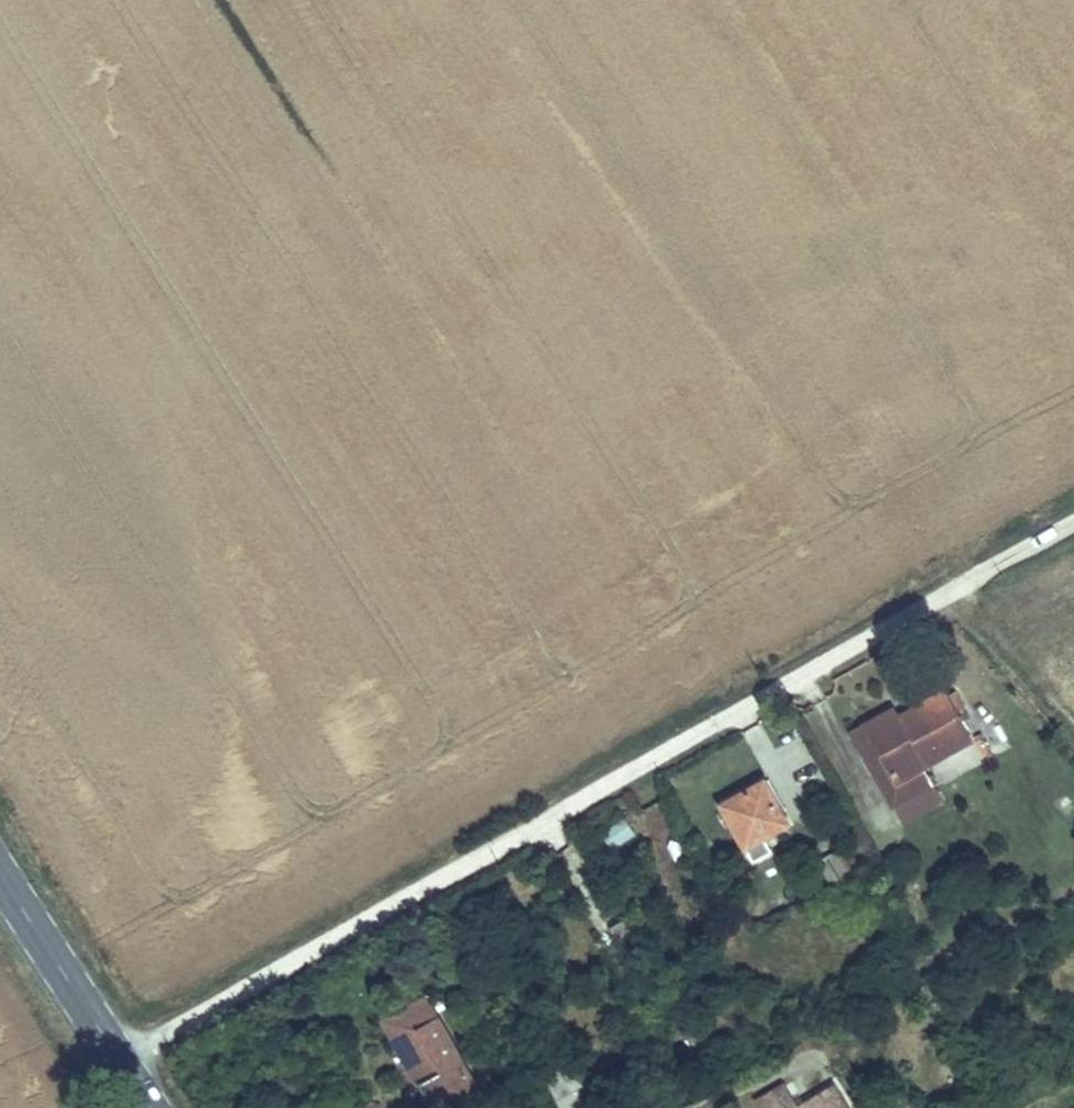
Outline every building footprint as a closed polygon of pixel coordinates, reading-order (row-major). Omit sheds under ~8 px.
[(884,716),(854,733),(879,778),(866,786),(885,817),(925,794),(914,773),(961,745),(934,700),(889,724),(884,716)] [(751,796),(711,820),(737,865),(778,843),(751,796)] [(603,836),(612,851),(636,837),(627,822),(603,836)] [(634,961),(613,928),(597,938),(618,972),(634,961)] [(422,1100),(433,1095),(441,1107),(473,1107),(482,1103),(429,1017),(385,1041),(422,1100)] [(752,1107),(753,1107),(844,1107),(830,1084),(792,1105),(782,1089),(752,1107)] [(578,1093),(562,1098),(565,1107),(583,1107),(578,1093)]
